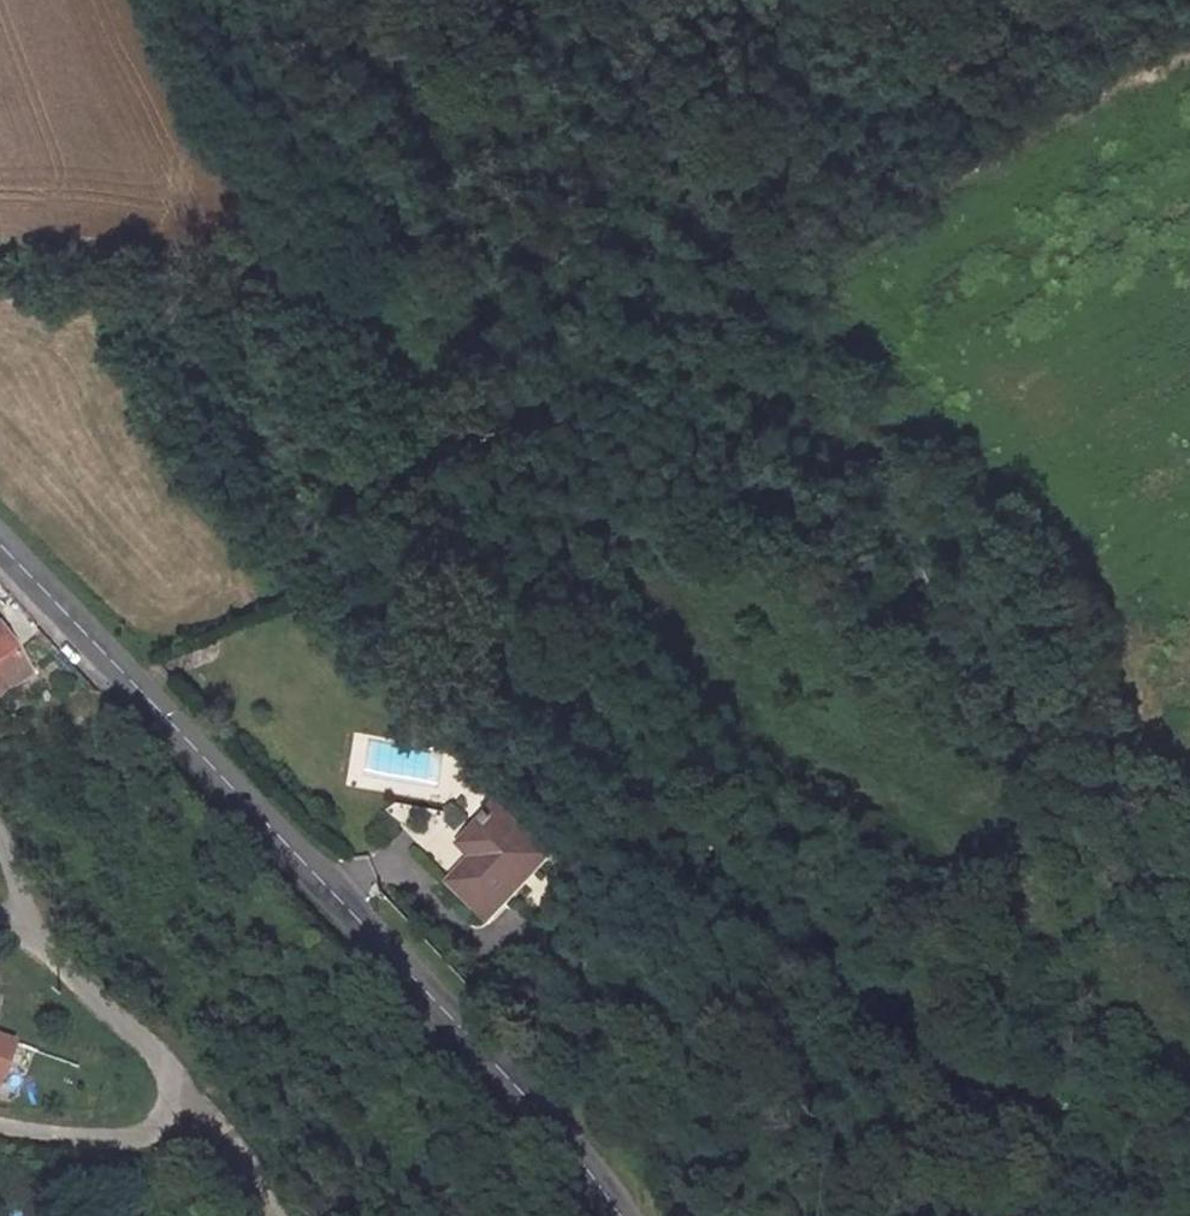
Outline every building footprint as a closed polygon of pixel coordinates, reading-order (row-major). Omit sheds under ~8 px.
[(29,672),(0,628),(0,691),(29,672)] [(499,808),(462,844),(473,857),(442,886),(480,926),(548,861),(499,808)] [(0,1041),(0,1070),(10,1044),(0,1041)]
